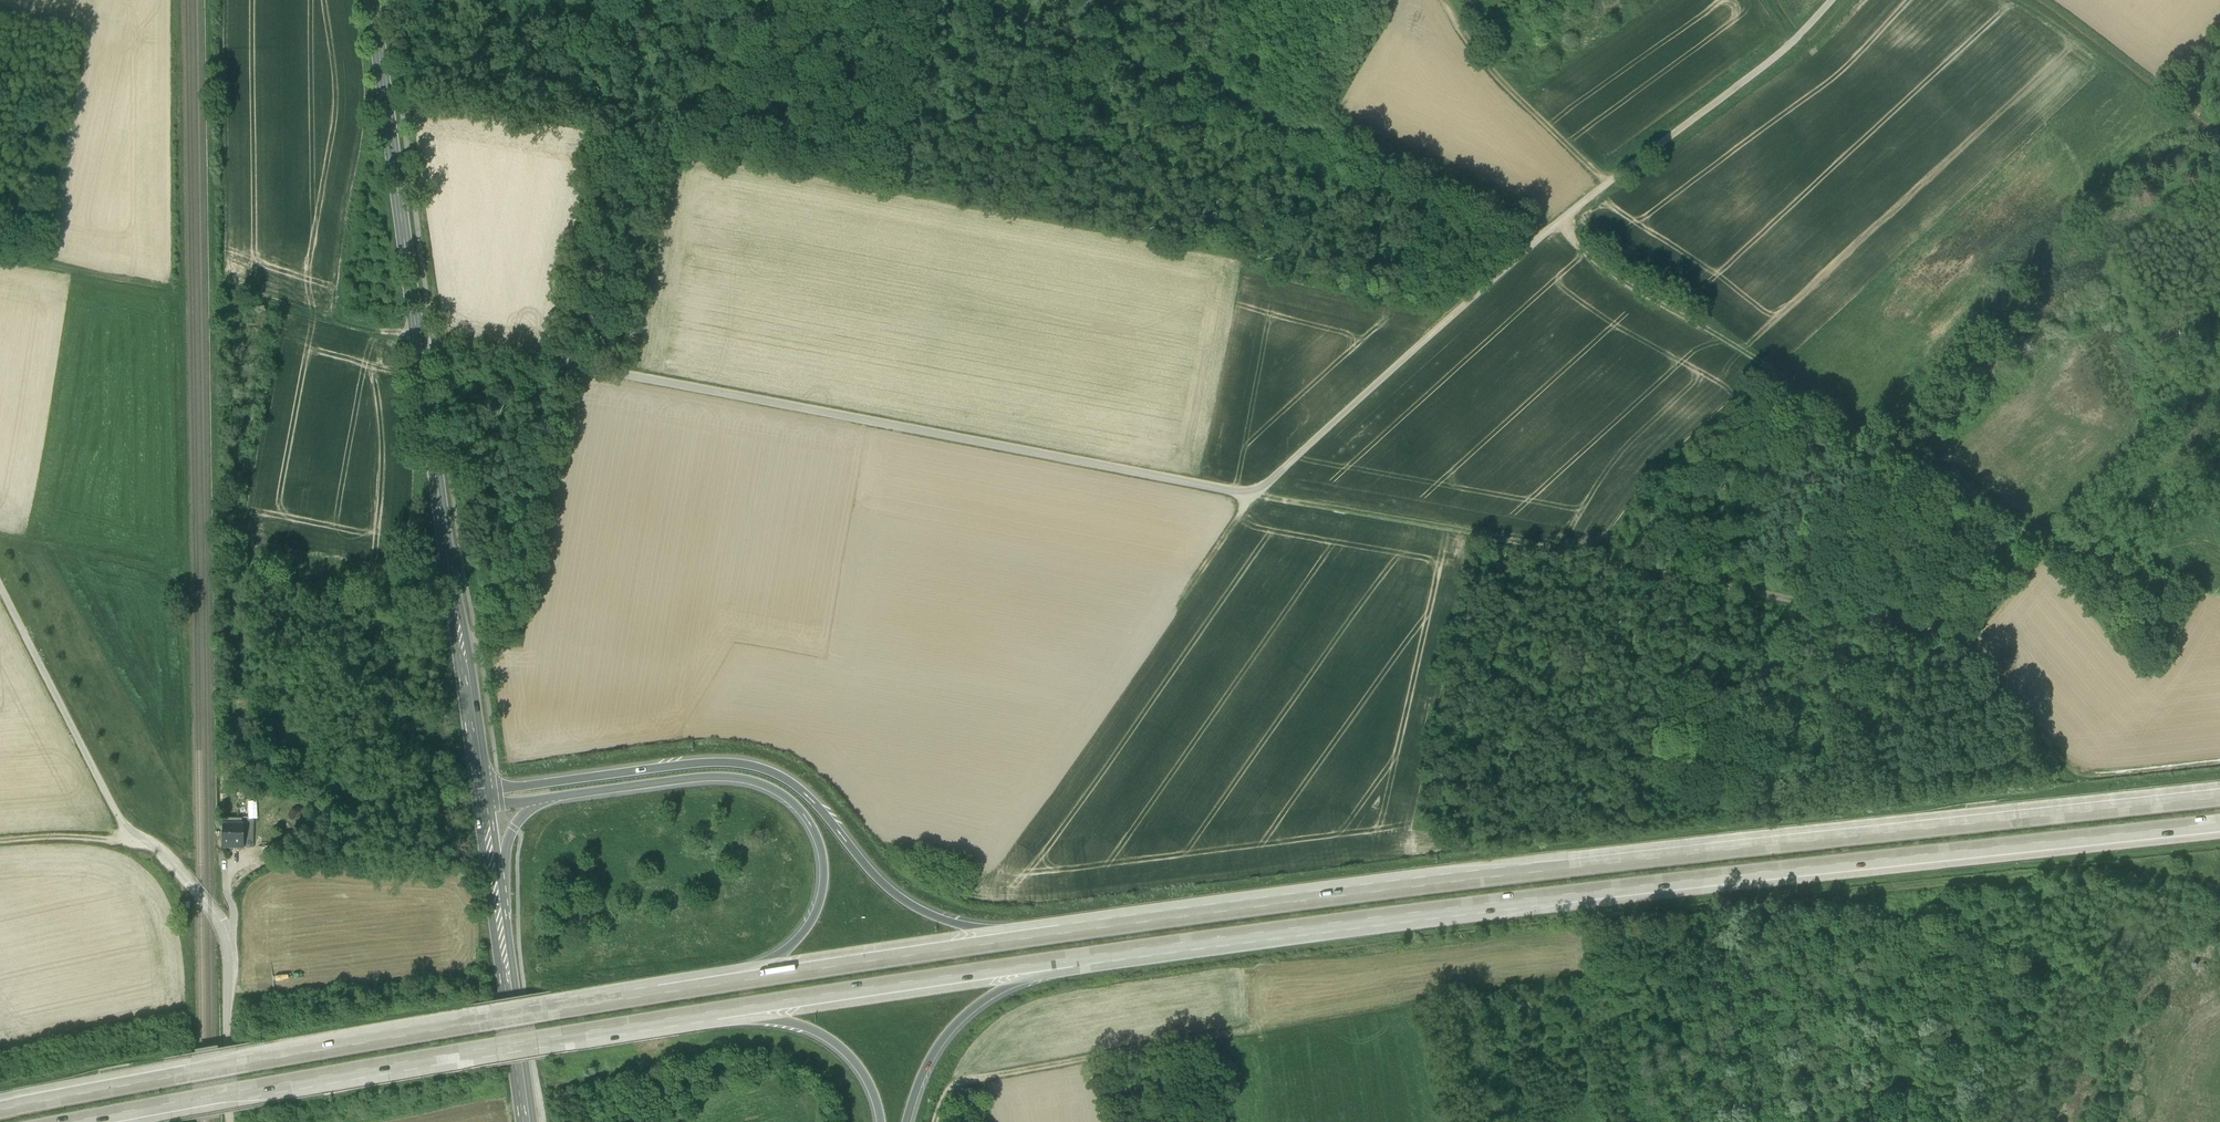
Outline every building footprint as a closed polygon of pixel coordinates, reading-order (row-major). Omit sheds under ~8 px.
[(222,832),(222,847),(231,847),(230,843),(241,842),(241,827),(241,822),(222,823),(222,832)] [(241,827),(241,842),(250,842),(249,826),(241,827)]
